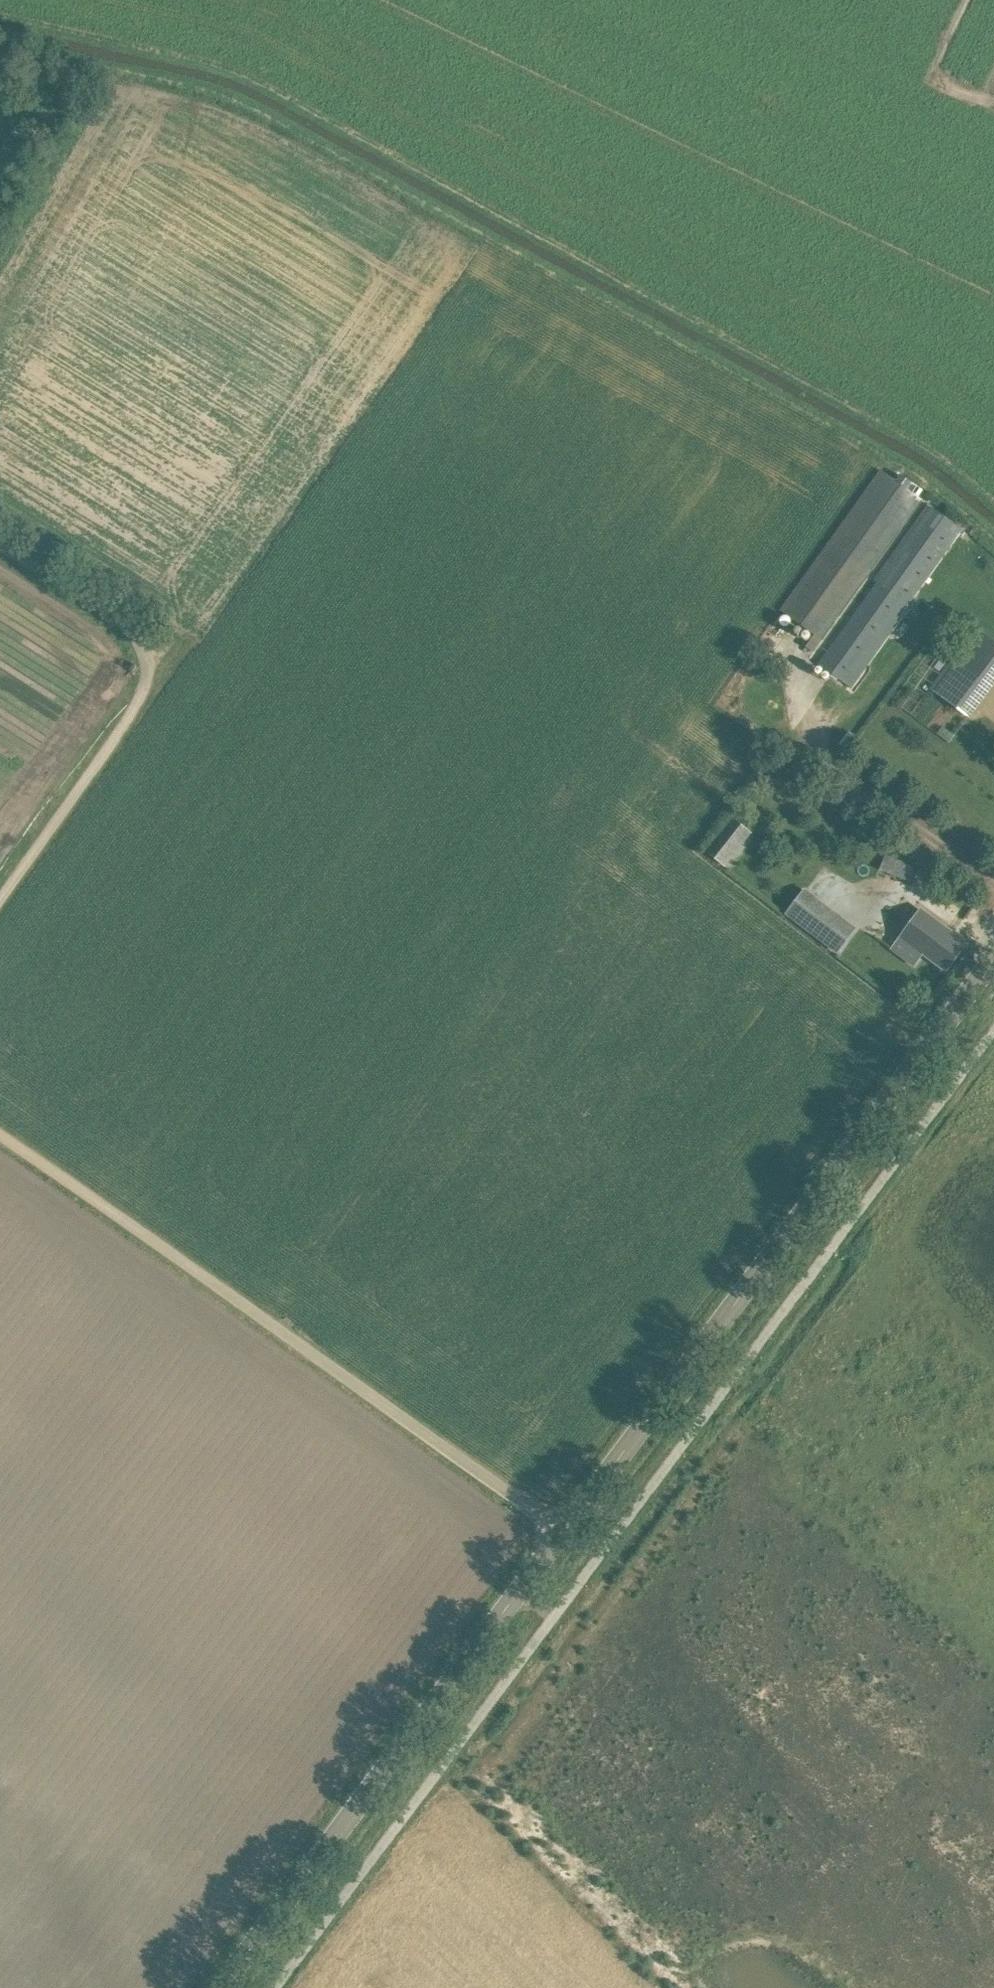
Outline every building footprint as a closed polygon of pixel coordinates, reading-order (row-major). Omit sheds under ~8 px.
[(882,470),(870,486),(780,611),(813,634),(804,646),(813,652),(924,500),(922,499),(926,493),(918,487),(914,493),(882,470)] [(963,528),(928,503),(818,663),(853,687),(908,607),(914,611),(920,602),(914,598),(951,545),(963,528)] [(993,685),(993,640),(976,627),(930,688),(969,718),(993,685)] [(708,852),(728,866),(754,829),(733,815),(708,852)] [(913,883),(919,868),(885,855),(879,871),(913,883)] [(838,953),(856,929),(804,891),(786,914),(838,953)] [(920,909),(893,948),(912,963),(921,950),(948,970),(967,944),(920,909)]
